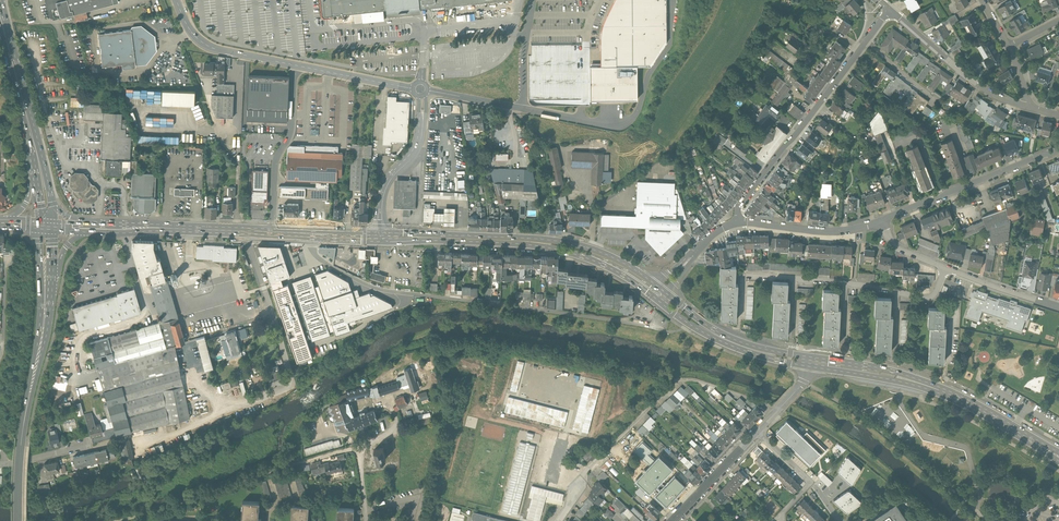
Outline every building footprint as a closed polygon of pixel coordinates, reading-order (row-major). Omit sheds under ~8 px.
[(50,16),(52,17),(57,16),(59,17),(118,2),(117,0),(45,0),(50,16)] [(332,15),(327,15),(324,14),(323,0),(320,0),(322,16),(324,18),(330,18),(332,15)] [(324,14),(327,15),(332,15),(354,13),(355,22),(384,20),(383,10),(386,9),(387,17),(420,13),(420,8),(502,0),(323,0),(324,14)] [(607,20),(606,22),(605,25),(605,27),(604,30),(603,34),(603,38),(603,42),(603,55),(603,59),(603,61),(603,65),(597,65),(590,65),(590,99),(637,99),(637,66),(651,65),(666,42),(669,35),(668,0),(617,0),(607,20)] [(845,6),(849,10),(850,9),(853,13),(860,7),(855,0),(851,0),(845,5),(845,6)] [(907,4),(906,4),(908,7),(909,6),(911,10),(919,5),(916,0),(905,0),(907,4)] [(955,0),(954,1),(958,8),(968,2),(967,0),(955,0)] [(1011,0),(1006,3),(1006,4),(998,8),(1001,12),(1002,11),(1005,17),(1017,10),(1011,0),(1011,1),(1011,0)] [(1048,3),(1041,5),(1044,12),(1057,7),(1058,7),(1058,6),(1055,0),(1047,0),(1048,3)] [(931,6),(919,13),(926,26),(937,20),(932,11),(933,10),(931,6)] [(77,20),(90,16),(88,10),(76,13),(77,20)] [(972,13),(958,21),(962,27),(965,25),(964,24),(966,23),(969,27),(977,22),(972,13)] [(958,21),(954,14),(948,18),(950,22),(951,24),(958,21)] [(1019,16),(1010,21),(1017,33),(1025,28),(1023,23),(1019,17),(1019,16)] [(851,24),(841,18),(839,21),(841,22),(839,25),(837,28),(845,33),(851,24)] [(977,22),(969,27),(970,30),(968,31),(971,35),(981,29),(979,25),(977,22)] [(819,26),(813,23),(810,29),(816,32),(819,26)] [(943,24),(932,31),(937,41),(938,40),(940,43),(944,41),(943,38),(949,34),(944,25),(943,24)] [(130,30),(98,34),(102,67),(135,63),(137,64),(145,63),(153,54),(152,51),(155,48),(154,39),(150,37),(150,34),(141,27),(132,28),(130,30)] [(893,28),(880,46),(888,51),(894,43),(902,48),(907,41),(908,40),(893,28)] [(796,40),(791,36),(791,37),(789,39),(789,41),(786,45),(794,52),(798,47),(798,45),(800,43),(796,40)] [(987,67),(986,68),(985,68),(985,69),(984,69),(983,69),(983,70),(982,70),(981,70),(980,70),(979,70),(978,71),(977,72),(977,73),(978,74),(979,75),(980,75),(981,75),(982,75),(985,74),(986,74),(986,73),(987,73),(988,73),(988,72),(989,72),(989,71),(990,71),(991,70),(991,69),(991,68),(1004,60),(999,52),(998,52),(991,40),(991,41),(984,45),(983,44),(982,45),(985,50),(989,57),(985,59),(989,66),(988,66),(987,67)] [(846,48),(836,41),(832,46),(833,47),(829,53),(832,56),(837,60),(846,48)] [(919,50),(907,41),(902,48),(895,59),(900,62),(908,50),(915,55),(918,51),(919,50)] [(960,41),(950,47),(952,51),(962,45),(960,41)] [(603,42),(531,42),(531,55),(528,55),(529,100),(529,102),(531,104),(534,106),(536,106),(581,105),(590,105),(590,99),(590,65),(603,65),(603,61),(603,42)] [(1037,46),(1033,48),(1033,47),(1028,50),(1032,58),(1047,51),(1045,46),(1042,47),(1041,44),(1037,46)] [(958,48),(951,51),(955,58),(962,54),(958,48)] [(778,57),(768,49),(764,55),(774,63),(778,57)] [(915,55),(905,68),(910,72),(919,60),(926,64),(929,60),(930,59),(918,51),(915,55)] [(230,58),(218,56),(218,63),(225,63),(224,67),(230,67),(230,58)] [(837,60),(832,56),(829,59),(830,60),(826,65),(834,71),(841,62),(837,60)] [(867,62),(862,69),(862,70),(860,73),(864,76),(865,76),(873,65),(881,70),(884,65),(885,65),(872,56),(867,63),(867,62)] [(796,71),(778,57),(774,63),(791,76),(792,76),(796,71)] [(926,64),(917,77),(921,81),(930,69),(937,74),(940,69),(940,68),(929,60),(926,64)] [(224,84),(224,67),(225,63),(218,63),(210,63),(210,64),(205,64),(204,75),(206,75),(213,75),(213,72),(218,72),(217,95),(223,95),(234,96),(234,85),(224,84)] [(826,65),(819,74),(826,79),(828,80),(834,71),(826,65)] [(881,70),(872,82),(877,86),(886,74),(892,79),(895,75),(896,74),(884,65),(881,70)] [(937,74),(930,83),(935,86),(941,78),(948,82),(952,77),(940,69),(937,74)] [(1000,70),(994,74),(996,78),(999,76),(1004,73),(1002,69),(1000,70)] [(1004,73),(999,76),(1003,83),(1013,78),(1009,70),(1004,73)] [(1046,73),(1038,70),(1035,79),(1037,80),(1044,82),(1044,83),(1047,85),(1048,83),(1051,74),(1046,72),(1046,73)] [(815,78),(814,77),(810,83),(811,84),(808,88),(807,88),(815,94),(818,91),(824,83),(826,79),(819,74),(818,74),(815,78)] [(892,79),(884,91),(890,95),(897,85),(899,87),(906,92),(910,87),(911,87),(903,81),(903,82),(901,80),(901,79),(895,75),(892,79)] [(289,78),(248,76),(247,120),(287,122),(289,78)] [(786,82),(777,76),(770,85),(778,92),(778,93),(784,97),(789,89),(784,85),(786,83),(786,82)] [(792,76),(791,76),(788,80),(793,84),(797,87),(798,86),(800,87),(802,84),(792,76)] [(864,84),(854,77),(852,79),(849,83),(859,91),(864,84)] [(962,87),(956,82),(953,86),(950,91),(959,98),(959,99),(963,102),(971,91),(963,85),(962,87)] [(815,94),(807,88),(808,88),(802,84),(800,87),(805,91),(806,91),(807,91),(803,96),(811,102),(817,95),(815,94)] [(946,90),(943,95),(946,97),(950,91),(953,86),(951,84),(946,90)] [(906,92),(905,93),(912,99),(916,93),(917,92),(910,87),(906,92)] [(850,92),(845,88),(840,95),(849,102),(854,96),(854,95),(850,92)] [(161,103),(195,105),(195,91),(161,90),(161,103)] [(778,93),(772,101),(777,105),(784,97),(778,93)] [(912,99),(906,107),(912,112),(917,104),(919,106),(921,103),(925,106),(928,101),(916,93),(912,99)] [(233,118),(234,96),(223,95),(217,95),(212,95),(212,106),(217,117),(233,118)] [(971,102),(967,108),(972,111),(972,112),(975,108),(982,99),(976,95),(971,102)] [(396,97),(388,96),(386,127),(384,127),(383,144),(391,145),(391,141),(407,142),(409,102),(396,101),(396,97)] [(85,98),(72,97),(71,106),(84,106),(85,98)] [(982,99),(975,108),(980,112),(983,115),(982,117),(985,119),(988,115),(989,113),(993,108),(990,106),(987,104),(987,103),(982,99)] [(803,102),(799,108),(804,112),(809,106),(803,102)] [(835,102),(830,108),(839,115),(844,109),(841,107),(835,102)] [(451,105),(440,104),(439,112),(444,113),(444,114),(447,114),(447,113),(450,113),(451,105)] [(758,114),(756,112),(752,118),(759,124),(769,112),(776,118),(780,112),(770,104),(769,106),(766,104),(758,114)] [(794,105),(789,112),(799,119),(804,112),(799,108),(794,105)] [(926,106),(922,112),(928,116),(932,110),(926,106)] [(1003,112),(998,108),(996,110),(992,115),(991,117),(993,118),(996,120),(994,123),(998,126),(1007,114),(1006,114),(1003,112)] [(879,110),(869,123),(874,135),(880,133),(887,130),(879,110)] [(481,113),(474,113),(469,113),(470,121),(471,127),(472,127),(479,126),(479,124),(483,124),(483,126),(482,112),(481,112),(481,113)] [(122,114),(103,113),(101,159),(105,159),(122,160),(130,161),(131,137),(125,137),(126,123),(121,123),(122,114)] [(1027,116),(1018,114),(1017,117),(1016,117),(1014,122),(1016,122),(1015,125),(1020,127),(1020,125),(1025,126),(1027,116)] [(177,125),(177,116),(146,116),(146,125),(177,125)] [(1036,119),(1027,116),(1025,126),(1029,128),(1028,129),(1033,130),(1034,127),(1035,127),(1036,122),(1036,119)] [(831,122),(824,117),(822,120),(829,125),(831,122)] [(822,120),(822,119),(816,127),(826,134),(831,127),(829,125),(822,120)] [(470,121),(463,122),(465,140),(474,139),(472,127),(471,127),(470,121)] [(1052,123),(1043,121),(1042,129),(1040,136),(1049,138),(1052,123)] [(962,123),(957,126),(962,141),(964,140),(968,139),(962,123)] [(774,129),(769,125),(758,140),(764,144),(762,145),(763,146),(769,151),(771,148),(783,132),(776,126),(774,129)] [(914,128),(890,137),(892,143),(916,133),(914,128)] [(816,135),(812,131),(806,139),(815,146),(821,139),(816,135)] [(718,134),(714,139),(717,142),(722,146),(727,140),(718,134)] [(968,139),(964,140),(968,150),(974,147),(970,138),(968,139)] [(951,139),(941,142),(947,160),(953,176),(963,173),(957,156),(951,139)] [(1014,140),(1005,144),(1009,154),(1014,152),(1015,153),(1018,152),(1018,149),(1014,140)] [(748,150),(738,142),(733,148),(738,152),(738,153),(739,154),(740,153),(743,156),(748,150)] [(807,148),(802,144),(796,152),(807,160),(813,153),(807,148)] [(917,144),(906,148),(914,169),(924,165),(925,165),(917,144)] [(293,149),(288,149),(288,151),(288,156),(287,156),(286,180),(314,181),(316,181),(329,181),(336,182),(337,182),(337,181),(337,176),(341,176),(342,177),(342,159),(342,153),(338,153),(338,147),(312,145),(312,146),(297,145),(297,146),(296,145),(293,147),(293,149)] [(359,156),(360,145),(352,145),(349,189),(361,190),(362,167),(362,156),(359,156)] [(372,146),(360,145),(359,156),(362,156),(371,157),(372,146)] [(816,151),(809,145),(807,148),(813,153),(814,154),(816,151)] [(763,146),(759,151),(758,151),(755,154),(766,162),(775,150),(771,148),(769,151),(763,146)] [(556,147),(548,148),(552,170),(559,168),(561,168),(556,147)] [(999,147),(993,149),(993,148),(989,149),(990,151),(986,152),(985,151),(986,152),(990,162),(990,161),(994,160),(997,159),(1002,157),(1003,157),(1001,152),(999,147)] [(886,150),(881,152),(885,163),(891,161),(886,150)] [(603,153),(572,152),(572,166),(593,167),(592,183),(605,183),(605,181),(610,181),(610,171),(608,171),(609,154),(603,154),(603,153)] [(986,152),(981,154),(981,152),(977,154),(978,155),(974,157),(973,157),(977,167),(979,166),(978,166),(982,165),(986,164),(986,163),(989,162),(990,162),(986,152)] [(972,153),(964,157),(970,171),(978,168),(977,167),(973,157),(974,157),(972,153)] [(790,156),(788,155),(785,159),(797,167),(800,163),(795,160),(790,156)] [(121,172),(122,160),(105,159),(104,175),(121,176),(121,172)] [(797,167),(785,159),(782,162),(784,164),(789,168),(794,171),(794,170),(797,167)] [(130,161),(122,160),(121,172),(129,172),(129,171),(136,171),(137,161),(130,161)] [(1048,165),(1048,164),(1048,165),(1052,175),(1053,175),(1052,175),(1058,173),(1058,175),(1058,160),(1048,165)] [(748,169),(740,163),(738,166),(741,168),(754,178),(758,173),(750,167),(748,169)] [(924,165),(914,169),(913,169),(921,189),(932,185),(924,165)] [(781,169),(779,167),(775,171),(783,177),(785,178),(788,174),(786,173),(785,172),(781,169)] [(567,202),(559,168),(552,170),(561,210),(565,209),(563,202),(567,202)] [(754,178),(741,168),(738,171),(744,175),(742,177),(750,183),(754,178)] [(1040,168),(1029,172),(1033,182),(1038,180),(1044,178),(1042,174),(1041,171),(1041,172),(1040,168)] [(218,169),(208,169),(208,181),(209,181),(209,185),(216,186),(216,181),(218,181),(218,169)] [(491,171),(493,183),(523,184),(524,170),(498,169),(494,169),(494,170),(491,171)] [(533,170),(524,170),(523,184),(493,183),(499,203),(502,202),(505,201),(503,194),(520,194),(519,216),(519,217),(525,217),(526,198),(538,198),(533,170)] [(150,212),(155,212),(155,208),(153,206),(155,174),(136,173),(136,171),(129,171),(129,172),(129,173),(133,178),(132,195),(131,195),(130,196),(130,197),(135,198),(135,205),(133,207),(133,211),(137,211),(139,210),(149,210),(150,212)] [(267,200),(268,171),(252,171),(252,186),(251,186),(251,189),(252,189),(251,202),(264,203),(268,203),(268,200),(267,200)] [(775,171),(772,176),(779,181),(786,183),(787,180),(782,179),(783,177),(775,171)] [(96,197),(97,190),(93,185),(91,185),(86,179),(86,178),(83,173),(75,173),(71,176),(70,184),(74,188),(73,192),(77,196),(81,196),(84,201),(92,201),(96,197)] [(742,177),(740,179),(731,173),(729,176),(732,178),(746,188),(750,183),(742,177)] [(779,181),(772,176),(768,181),(776,187),(778,185),(789,187),(789,184),(786,183),(779,181)] [(1024,177),(1015,181),(1020,193),(1029,190),(1024,177)] [(746,188),(732,178),(730,180),(736,185),(734,187),(742,193),(746,188)] [(401,207),(403,207),(403,205),(404,205),(405,182),(409,182),(409,180),(402,180),(396,180),(395,180),(394,206),(395,207),(401,207)] [(415,208),(416,180),(413,180),(410,180),(409,180),(409,182),(405,182),(404,205),(403,205),(403,207),(403,216),(410,216),(410,208),(415,208)] [(675,183),(637,181),(636,215),(634,215),(634,226),(649,227),(648,229),(647,237),(657,248),(659,248),(659,249),(662,249),(662,248),(664,248),(675,238),(675,228),(680,228),(680,217),(676,217),(677,193),(674,193),(675,183)] [(776,187),(768,181),(764,186),(769,191),(771,189),(772,189),(774,190),(783,192),(784,189),(776,187)] [(732,190),(724,183),(722,186),(723,187),(725,189),(738,198),(742,193),(734,187),(732,190)] [(904,183),(899,185),(899,186),(895,187),(899,198),(907,195),(906,191),(907,190),(904,183)] [(829,213),(828,213),(828,197),(831,197),(831,184),(822,184),(820,190),(820,197),(820,202),(825,202),(825,206),(824,206),(820,206),(820,212),(818,222),(828,224),(829,213)] [(1009,184),(999,188),(1003,198),(1005,204),(1008,203),(1006,197),(1013,194),(1009,184)] [(278,195),(296,196),(297,196),(298,197),(299,196),(302,196),(303,197),(304,197),(305,197),(305,187),(279,186),(278,195)] [(769,191),(764,186),(759,192),(771,201),(774,198),(770,195),(769,193),(768,192),(769,191)] [(894,186),(885,189),(888,197),(889,197),(890,201),(899,198),(895,187),(894,186)] [(328,199),(328,188),(316,188),(305,187),(305,197),(305,198),(328,199)] [(999,188),(990,191),(994,203),(999,202),(1001,201),(1000,199),(1003,198),(999,188)] [(738,198),(725,189),(723,192),(727,194),(728,194),(727,197),(725,195),(724,196),(726,198),(733,204),(738,198)] [(879,190),(876,191),(875,192),(872,193),(878,207),(885,204),(881,194),(879,190)] [(467,193),(423,191),(423,198),(468,200),(467,193)] [(771,201),(759,192),(756,197),(764,203),(766,201),(767,201),(767,202),(777,210),(779,207),(777,206),(771,201)] [(872,193),(870,194),(869,194),(865,195),(866,199),(870,209),(878,207),(872,193)] [(207,207),(217,207),(217,205),(214,205),(214,195),(204,195),(203,217),(206,217),(207,207)] [(846,199),(842,199),(841,205),(841,209),(846,210),(846,208),(847,208),(847,210),(852,210),(857,210),(857,206),(858,206),(859,198),(855,198),(855,196),(851,196),(851,198),(848,198),(847,205),(846,205),(846,199)] [(764,203),(756,197),(752,202),(760,208),(766,212),(768,209),(767,209),(763,205),(764,203)] [(733,204),(726,198),(722,201),(729,208),(733,204)] [(1053,219),(1045,198),(1040,200),(1047,221),(1049,220),(1049,221),(1054,222),(1055,222),(1055,221),(1055,219),(1054,218),(1053,218),(1053,219)] [(729,208),(722,201),(719,205),(725,212),(729,208)] [(232,203),(224,202),(223,213),(232,213),(232,203)] [(752,202),(744,212),(745,214),(755,215),(760,208),(752,202)] [(1014,203),(1011,203),(1011,202),(1010,202),(1008,203),(1005,204),(1006,208),(1011,220),(1017,218),(1019,217),(1014,203)] [(367,224),(368,214),(363,213),(364,203),(360,203),(359,208),(359,224),(367,224)] [(794,204),(787,203),(786,218),(793,219),(794,208),(794,207),(794,204)] [(298,204),(284,204),(284,215),(298,216),(298,204)] [(725,212),(719,205),(717,207),(715,209),(722,216),(725,212)] [(711,213),(709,215),(705,210),(703,206),(700,208),(702,212),(703,213),(707,218),(713,224),(718,219),(711,213)] [(217,207),(207,207),(206,217),(216,218),(217,207)] [(345,208),(334,207),(334,217),(338,217),(339,219),(342,219),(343,218),(343,215),(345,215),(345,208)] [(776,212),(769,207),(767,209),(768,209),(766,212),(772,217),(776,212)] [(352,223),(359,224),(359,208),(354,208),(354,211),(352,211),(351,222),(352,223)] [(434,213),(435,208),(424,208),(423,222),(433,222),(434,222),(434,213)] [(455,220),(455,208),(444,208),(444,213),(434,213),(434,222),(433,222),(437,223),(443,223),(443,226),(454,227),(455,220)] [(801,209),(794,208),(793,219),(801,220),(801,209)] [(944,208),(940,210),(940,211),(938,211),(934,212),(934,213),(931,214),(934,224),(936,227),(948,222),(948,220),(952,219),(952,220),(953,220),(948,208),(944,209),(944,208)] [(1002,209),(982,216),(984,220),(985,220),(987,227),(991,238),(993,244),(1009,239),(1011,223),(1011,220),(1006,208),(1002,209)] [(713,211),(711,213),(718,219),(722,216),(715,209),(713,211)] [(479,217),(479,218),(469,218),(468,228),(481,229),(481,211),(479,211),(479,210),(478,210),(477,216),(478,217),(479,217)] [(820,212),(809,210),(807,221),(818,222),(820,212)] [(713,224),(707,218),(703,213),(702,213),(701,212),(700,213),(704,218),(705,218),(706,219),(703,222),(709,228),(713,224)] [(590,214),(569,213),(569,224),(590,225),(590,214)] [(634,215),(601,214),(600,225),(634,226),(634,215)] [(930,215),(921,218),(920,218),(924,228),(924,227),(934,224),(931,214),(930,214),(930,215)] [(501,219),(500,229),(513,230),(513,225),(513,221),(513,219),(512,219),(512,216),(505,215),(501,215),(501,217),(501,219)] [(709,228),(703,222),(700,224),(699,223),(699,222),(696,217),(695,218),(695,219),(694,220),(698,225),(705,232),(709,228)] [(1044,220),(1033,218),(1032,225),(1034,226),(1033,232),(1034,232),(1036,234),(1038,235),(1040,233),(1042,234),(1044,220)] [(694,220),(693,219),(692,220),(693,221),(691,222),(694,226),(695,226),(695,225),(696,227),(691,232),(697,237),(699,238),(705,232),(698,225),(694,220)] [(984,220),(960,229),(963,237),(987,227),(985,220),(984,220)] [(913,221),(901,226),(903,231),(905,237),(918,233),(916,228),(913,221)] [(937,230),(930,232),(933,238),(939,236),(937,230)] [(760,235),(753,236),(753,245),(754,251),(754,252),(761,252),(761,246),(760,236),(760,235)] [(768,235),(760,236),(761,246),(768,246),(768,238),(768,235)] [(743,236),(736,236),(736,240),(737,253),(745,252),(744,246),(743,236)] [(753,236),(743,236),(744,246),(753,245),(753,236)] [(789,239),(776,238),(775,247),(775,249),(788,250),(789,240),(789,239)] [(149,273),(162,269),(159,258),(156,259),(152,246),(153,241),(132,240),(132,251),(139,276),(144,274),(149,273)] [(726,242),(727,247),(728,255),(737,253),(736,240),(726,242)] [(794,242),(793,240),(789,240),(788,250),(788,253),(801,254),(802,244),(802,242),(794,242)] [(819,244),(808,243),(808,244),(808,251),(807,255),(818,256),(818,255),(819,244)] [(958,244),(950,243),(949,247),(947,247),(946,251),(948,252),(947,256),(951,257),(952,256),(955,257),(955,258),(963,259),(963,258),(964,254),(965,249),(965,247),(958,246),(958,244)] [(831,244),(819,244),(818,255),(830,256),(831,244)] [(839,245),(835,245),(835,244),(832,244),(832,245),(831,244),(830,256),(843,257),(843,245),(843,244),(840,244),(839,245)] [(204,246),(197,246),(196,258),(213,259),(213,261),(236,262),(237,248),(224,247),(224,246),(204,245),(204,246)] [(280,246),(258,245),(270,283),(271,283),(273,289),(297,361),(313,356),(307,339),(311,338),(312,341),(331,334),(330,331),(334,330),(336,335),(351,330),(348,322),(393,307),(392,305),(391,303),(389,302),(374,294),(371,295),(370,292),(359,295),(357,288),(352,290),(348,281),(328,270),(315,274),(319,286),(315,287),(311,276),(292,282),(296,294),(292,295),(288,284),(283,285),(281,279),(290,276),(280,246)] [(852,246),(843,245),(843,257),(851,257),(852,246)] [(336,248),(319,247),(319,252),(334,259),(336,248)] [(727,247),(717,249),(717,248),(714,249),(713,248),(711,248),(711,249),(709,250),(710,251),(706,252),(705,254),(706,262),(707,262),(720,260),(721,264),(721,266),(730,266),(729,258),(728,258),(728,255),(727,247)] [(375,250),(366,249),(365,255),(366,259),(374,259),(375,250)] [(874,250),(864,249),(864,253),(864,258),(873,259),(874,250)] [(972,250),(965,249),(964,254),(963,258),(970,260),(971,253),(972,250)] [(995,250),(989,249),(988,252),(987,257),(994,259),(995,250)] [(460,253),(452,253),(451,262),(456,262),(456,261),(460,261),(460,253)] [(470,254),(462,253),(462,269),(470,269),(470,267),(470,254)] [(982,255),(971,253),(970,260),(969,264),(982,266),(983,259),(984,256),(982,255)] [(491,255),(483,254),(483,266),(484,266),(484,269),(491,270),(491,255)] [(502,255),(491,255),(491,270),(497,270),(497,272),(493,271),(493,278),(493,281),(497,281),(498,283),(501,283),(501,279),(502,255)] [(512,274),(506,274),(507,265),(510,265),(510,255),(502,255),(501,279),(513,278),(512,274)] [(541,256),(532,256),(532,267),(528,267),(527,274),(531,274),(531,278),(534,278),(540,279),(541,266),(541,256)] [(890,257),(880,256),(879,267),(889,268),(890,259),(890,257)] [(558,258),(554,257),(547,257),(547,272),(546,279),(557,279),(558,268),(558,258)] [(994,259),(987,257),(986,260),(984,270),(991,272),(994,259)] [(903,262),(893,261),(894,259),(890,259),(889,268),(889,271),(902,273),(903,267),(903,262)] [(1036,262),(1025,260),(1024,267),(1025,268),(1024,272),(1023,272),(1023,275),(1033,277),(1035,268),(1036,262)] [(721,266),(720,283),(723,284),(721,319),(736,320),(738,284),(735,284),(736,266),(730,266),(721,266)] [(829,268),(817,267),(817,274),(829,275),(829,269),(829,268)] [(568,269),(558,268),(557,279),(557,280),(566,281),(567,272),(568,269)] [(152,284),(165,280),(162,269),(149,273),(152,284)] [(386,276),(371,271),(369,277),(384,282),(385,279),(386,276)] [(567,272),(566,281),(566,284),(587,286),(588,278),(588,274),(567,272)] [(875,274),(858,272),(857,279),(874,280),(875,274)] [(934,275),(917,273),(916,286),(930,287),(930,281),(933,281),(934,275)] [(1049,274),(1041,273),(1040,281),(1038,288),(1047,289),(1048,281),(1050,274),(1049,274)] [(587,286),(586,290),(589,290),(589,292),(594,292),(595,283),(596,283),(597,279),(588,278),(587,286)] [(159,323),(166,348),(173,345),(184,342),(173,302),(168,284),(172,283),(173,282),(172,282),(171,281),(170,281),(169,280),(167,281),(152,285),(150,286),(159,316),(160,316),(161,316),(161,317),(161,318),(161,319),(160,319),(161,322),(159,323)] [(596,283),(595,283),(594,292),(593,296),(601,296),(602,297),(602,291),(604,291),(605,284),(604,284),(604,282),(601,282),(601,284),(596,283)] [(787,283),(772,282),(771,300),(774,300),(772,335),(787,336),(789,301),(786,300),(787,283)] [(753,285),(746,285),(744,317),(751,317),(753,285)] [(117,295),(72,307),(78,330),(141,312),(134,287),(125,290),(116,293),(117,295)] [(977,292),(974,291),(969,305),(970,305),(966,316),(979,320),(982,311),(1008,320),(1006,326),(1021,331),(1025,321),(1027,321),(1031,309),(1017,304),(1018,302),(1011,300),(1010,301),(999,298),(998,299),(988,295),(988,293),(977,289),(977,292)] [(838,291),(823,290),(822,308),(825,308),(822,343),(838,344),(840,309),(837,309),(838,291)] [(604,291),(602,291),(602,297),(601,296),(601,302),(612,304),(612,302),(620,303),(621,296),(622,296),(623,292),(614,291),(614,292),(604,291)] [(586,295),(579,294),(577,312),(584,313),(586,295)] [(622,296),(621,296),(620,303),(620,308),(623,308),(623,311),(628,311),(628,309),(632,310),(633,298),(632,298),(632,296),(629,295),(629,297),(622,296)] [(890,299),(875,297),(874,315),(877,315),(875,351),(890,352),(892,316),(889,316),(890,299)] [(557,298),(547,298),(547,308),(556,309),(557,298)] [(804,302),(798,302),(796,334),(802,334),(804,302)] [(944,308),(929,307),(928,326),(930,326),(928,361),(943,362),(945,326),(943,326),(944,308)] [(907,317),(900,317),(898,351),(906,352),(907,317)] [(72,331),(78,330),(76,322),(69,324),(72,331)] [(121,386),(125,400),(160,390),(182,385),(179,370),(173,345),(166,348),(159,323),(87,344),(88,347),(90,347),(99,379),(98,380),(101,390),(103,390),(103,391),(121,386)] [(227,360),(241,356),(236,340),(247,337),(245,329),(226,334),(228,339),(224,340),(222,341),(224,348),(230,346),(232,354),(231,354),(230,352),(225,354),(227,360)] [(213,368),(204,337),(196,339),(205,370),(208,370),(208,371),(211,370),(211,369),(213,368)] [(524,363),(518,361),(510,391),(516,392),(524,363)] [(275,379),(269,381),(271,387),(284,383),(277,366),(272,368),(275,379)] [(416,382),(411,368),(404,370),(406,374),(409,384),(411,391),(418,389),(416,382)] [(378,387),(378,388),(380,395),(400,389),(399,387),(409,384),(406,374),(401,376),(402,377),(396,379),(397,381),(378,387)] [(132,437),(131,432),(189,417),(183,385),(182,385),(160,390),(125,400),(107,405),(104,406),(108,422),(111,421),(113,427),(116,438),(117,438),(125,470),(133,467),(131,458),(132,458),(128,438),(132,437)] [(107,405),(125,400),(121,386),(103,391),(107,405)] [(378,386),(368,389),(369,396),(370,395),(370,396),(371,397),(373,398),(380,395),(378,388),(378,387),(378,386)] [(599,390),(584,386),(572,430),(588,434),(599,390)] [(696,394),(688,386),(684,390),(688,394),(690,396),(691,395),(693,396),(696,394)] [(367,387),(346,392),(347,394),(337,398),(337,399),(334,400),(335,404),(329,406),(339,432),(349,431),(359,427),(367,424),(378,420),(374,410),(354,418),(348,401),(369,396),(368,389),(367,387)] [(684,390),(681,387),(677,390),(684,397),(688,394),(684,390)] [(720,394),(714,389),(709,394),(714,400),(720,394)] [(684,397),(677,390),(673,394),(679,399),(681,401),(685,398),(684,397)] [(424,391),(417,393),(420,400),(427,398),(424,391)] [(679,399),(673,394),(670,398),(675,403),(679,399)] [(403,396),(394,400),(397,405),(399,409),(408,404),(403,396)] [(568,412),(508,397),(504,412),(564,428),(568,412)] [(675,403),(670,398),(666,402),(669,405),(673,409),(677,405),(675,403)] [(740,398),(736,401),(742,407),(746,403),(740,398)] [(756,406),(752,402),(747,400),(745,402),(750,407),(753,410),(756,406),(762,412),(765,410),(761,407),(760,408),(757,405),(756,406)] [(666,410),(661,405),(656,411),(661,416),(666,410)] [(753,410),(752,410),(759,416),(763,413),(762,412),(756,406),(753,410)] [(759,416),(752,410),(749,414),(756,420),(759,416)] [(746,412),(745,411),(742,415),(743,416),(745,418),(745,417),(752,424),(756,420),(749,414),(746,412)] [(86,423),(94,421),(91,413),(84,415),(86,423)] [(67,421),(62,422),(65,433),(77,430),(74,414),(73,414),(67,415),(66,416),(67,421)] [(231,416),(225,418),(227,424),(233,421),(231,416)] [(745,418),(742,421),(741,421),(740,422),(744,426),(745,425),(749,428),(752,424),(745,417),(745,418)] [(728,424),(724,420),(720,424),(727,430),(734,437),(738,433),(730,426),(731,426),(728,424)] [(95,426),(94,421),(86,423),(88,427),(90,437),(103,434),(100,424),(95,426)] [(105,430),(113,427),(111,421),(108,422),(103,423),(105,430)] [(651,425),(646,421),(643,425),(647,430),(651,425)] [(741,430),(734,423),(732,421),(728,424),(731,426),(730,426),(738,433),(741,430)] [(786,421),(776,431),(778,433),(776,435),(781,440),(783,438),(810,464),(819,455),(820,457),(826,450),(806,432),(802,436),(793,428),(794,427),(788,422),(786,421)] [(367,424),(359,427),(362,434),(369,431),(367,424)] [(643,425),(637,431),(642,436),(647,430),(643,425)] [(50,431),(48,431),(52,446),(54,445),(57,445),(57,444),(59,444),(57,434),(56,429),(54,430),(50,431)] [(727,430),(723,434),(730,441),(734,437),(727,430)] [(730,441),(723,434),(719,438),(726,445),(730,441)] [(726,445),(719,438),(716,442),(723,449),(726,445)] [(332,440),(304,449),(306,455),(334,447),(335,448),(341,446),(339,440),(333,442),(332,440)] [(535,446),(520,442),(502,511),(517,515),(535,446)] [(710,444),(708,442),(704,446),(708,450),(715,456),(719,452),(712,446),(710,444)] [(723,449),(716,442),(712,446),(719,452),(723,449)] [(642,443),(635,450),(640,454),(639,456),(643,459),(646,456),(651,451),(642,443)] [(704,446),(701,448),(701,449),(702,450),(712,460),(715,456),(708,450),(704,446)] [(106,450),(108,459),(115,457),(113,448),(106,450)] [(383,448),(374,450),(377,461),(386,459),(383,448)] [(590,448),(582,456),(588,462),(593,457),(594,458),(597,455),(590,448)] [(95,452),(97,461),(101,461),(101,462),(104,461),(104,460),(108,459),(106,450),(95,452)] [(84,455),(86,464),(90,463),(91,464),(93,464),(93,462),(97,461),(95,452),(84,455)] [(765,454),(763,452),(757,459),(763,465),(770,458),(765,454)] [(703,461),(696,454),(693,457),(698,462),(700,464),(703,461)] [(86,464),(84,455),(73,457),(75,467),(80,466),(80,467),(83,466),(82,465),(86,464)] [(658,458),(654,463),(646,456),(643,459),(651,465),(637,481),(649,492),(652,489),(657,494),(656,496),(666,506),(675,496),(684,487),(686,484),(676,474),(664,487),(659,482),(671,469),(658,458)] [(846,457),(838,471),(838,472),(838,473),(851,484),(852,484),(860,471),(860,470),(860,469),(860,468),(848,457),(847,457),(846,457)] [(770,458),(763,465),(765,467),(763,469),(766,472),(769,469),(774,463),(770,458)] [(609,459),(600,468),(604,472),(613,463),(609,459)] [(50,463),(53,472),(59,471),(57,461),(50,463)] [(320,461),(312,463),(312,464),(310,465),(313,475),(326,472),(324,464),(321,465),(320,461)] [(340,461),(329,464),(328,463),(324,464),(326,472),(327,475),(342,470),(340,461)] [(711,468),(703,461),(700,464),(707,471),(711,468)] [(694,466),(690,462),(688,464),(688,463),(686,466),(690,470),(692,472),(693,472),(696,468),(694,466)] [(774,463),(769,469),(770,471),(771,470),(774,472),(780,466),(775,462),(774,463)] [(53,472),(50,463),(44,464),(46,474),(53,472)] [(707,471),(700,464),(696,468),(703,475),(707,471)] [(774,472),(773,473),(775,475),(776,474),(778,477),(784,471),(780,466),(774,472)] [(703,475),(696,468),(693,472),(700,479),(703,475)] [(306,494),(299,470),(293,472),(300,496),(306,494)] [(603,471),(596,478),(599,481),(601,483),(608,476),(603,471)] [(740,472),(739,471),(734,476),(741,482),(746,478),(740,472)] [(778,477),(780,479),(780,478),(783,481),(789,475),(784,471),(778,477)] [(700,479),(693,472),(692,472),(689,476),(690,476),(688,477),(692,481),(693,479),(696,482),(700,479)] [(824,474),(819,479),(828,487),(832,482),(824,474)] [(285,475),(279,476),(286,500),(292,499),(285,475)] [(783,481),(782,482),(784,484),(785,483),(788,485),(793,479),(789,475),(783,481)] [(286,500),(279,476),(274,478),(281,502),(286,500)] [(741,482),(734,476),(730,480),(737,487),(741,482)] [(788,485),(787,486),(794,493),(800,486),(793,479),(788,485)] [(737,487),(730,480),(726,485),(733,491),(737,487)] [(266,481),(260,482),(265,500),(271,499),(266,481)] [(599,481),(598,483),(597,482),(592,487),(595,490),(603,498),(610,491),(601,483),(599,481)] [(733,491),(726,485),(721,489),(728,496),(733,491)] [(721,489),(715,496),(722,503),(728,496),(721,489)] [(595,490),(592,493),(592,492),(589,495),(597,502),(598,504),(603,498),(595,490)] [(861,502),(849,491),(848,491),(847,491),(834,500),(833,501),(834,501),(845,512),(846,513),(847,513),(848,513),(861,503),(861,502)] [(597,502),(590,496),(588,498),(592,502),(595,505),(597,502)] [(588,498),(583,503),(584,504),(588,507),(592,502),(588,498)] [(624,505),(618,499),(613,503),(620,510),(624,505)] [(809,505),(803,499),(796,506),(799,509),(797,512),(800,515),(803,512),(809,505)] [(243,501),(241,518),(245,518),(245,520),(261,520),(258,519),(259,502),(243,501)] [(660,512),(650,503),(644,509),(651,516),(654,519),(660,512)] [(584,504),(579,509),(584,513),(588,508),(588,507),(584,504)] [(871,520),(907,520),(895,504),(871,520)] [(292,505),(291,520),(308,520),(309,506),(292,505)] [(625,506),(625,505),(619,512),(621,514),(620,515),(627,520),(630,518),(634,514),(630,510),(627,508),(625,506)] [(809,505),(803,512),(804,514),(801,517),(804,520),(807,517),(814,510),(809,505)] [(633,507),(630,510),(634,514),(641,520),(645,520),(642,518),(643,517),(633,507)] [(337,508),(336,520),(353,520),(354,509),(337,508)] [(579,509),(574,514),(576,516),(579,519),(584,514),(584,513),(579,509)] [(614,515),(608,509),(604,513),(610,519),(614,515)] [(807,517),(812,520),(819,514),(814,510),(807,517)] [(475,512),(474,512),(473,513),(471,520),(511,520),(475,512)]
